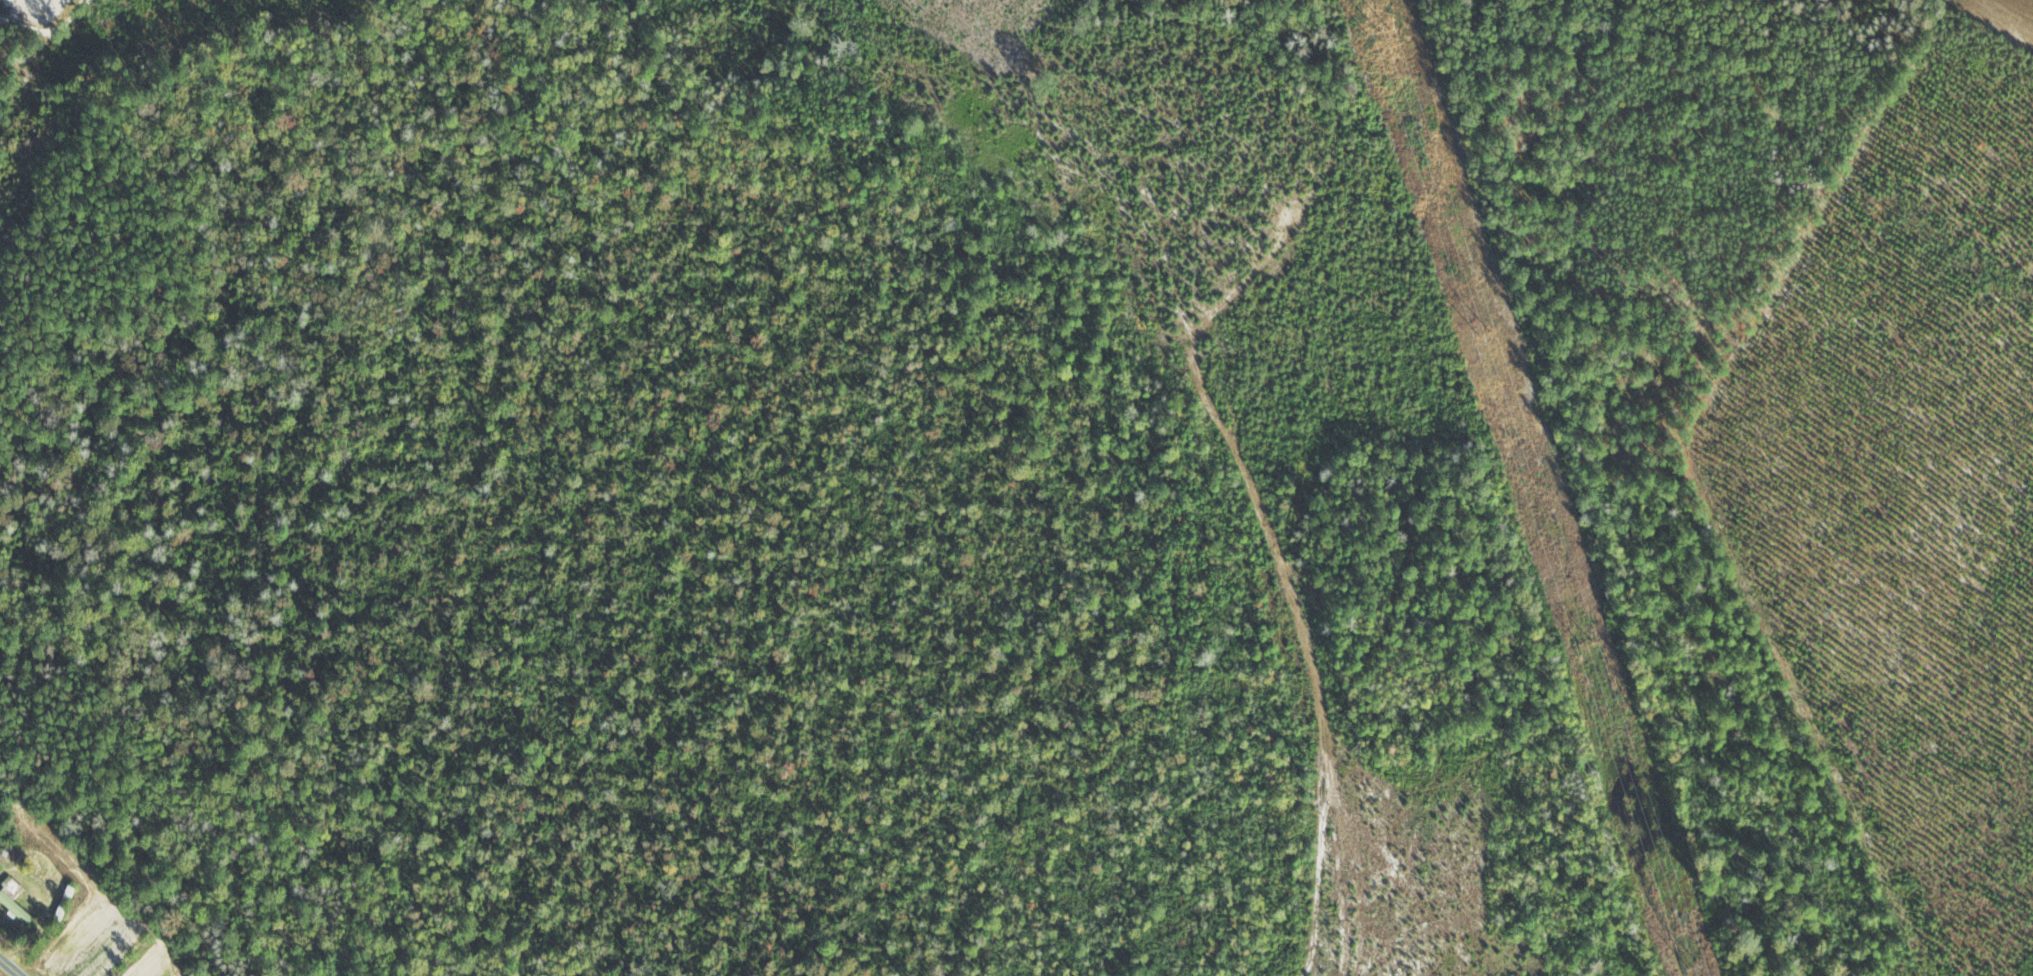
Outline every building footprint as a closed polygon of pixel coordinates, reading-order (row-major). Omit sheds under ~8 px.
[(16,899),(25,890),(13,878),(0,891),(0,899),(28,926),(35,919),(16,899)] [(77,889),(71,886),(56,918),(62,921),(77,889)]
